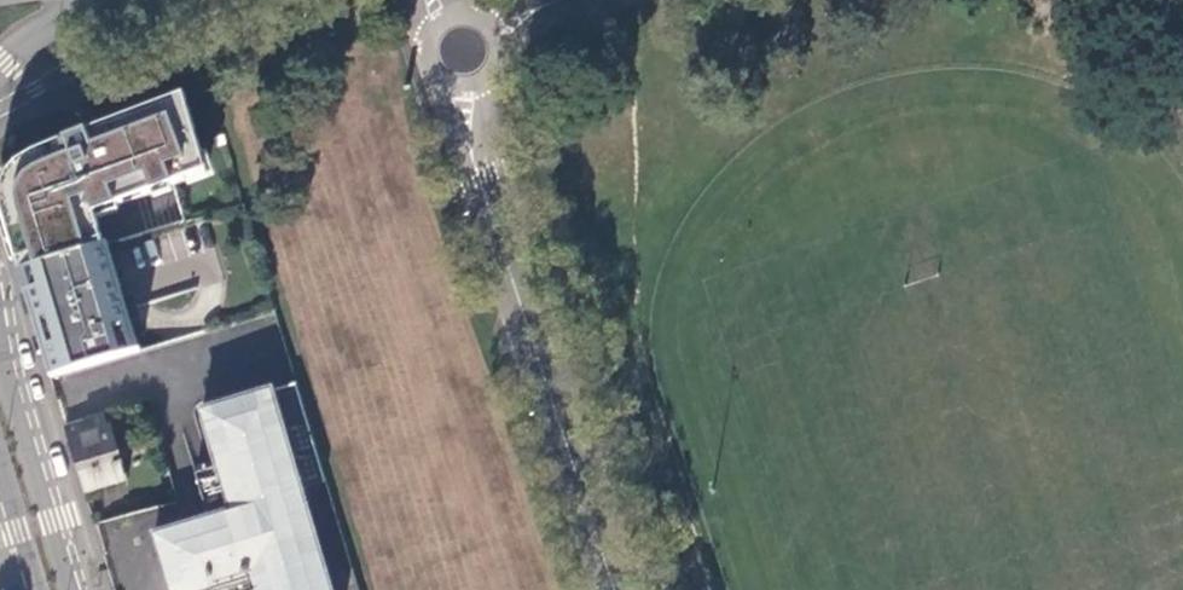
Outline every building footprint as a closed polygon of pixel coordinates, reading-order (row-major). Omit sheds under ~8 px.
[(0,173),(0,219),(15,271),(18,274),(111,244),(101,207),(203,171),(181,102),(8,160),(0,173)] [(233,227),(249,222),(244,208),(229,212),(233,227)] [(107,365),(143,353),(111,244),(18,274),(24,291),(53,379),(107,365)] [(286,436),(294,433),(282,389),(203,413),(219,470),(198,477),(210,519),(155,535),(172,589),(332,589),(286,436)] [(111,429),(107,415),(66,428),(73,452),(86,494),(127,481),(113,429),(111,429)]
